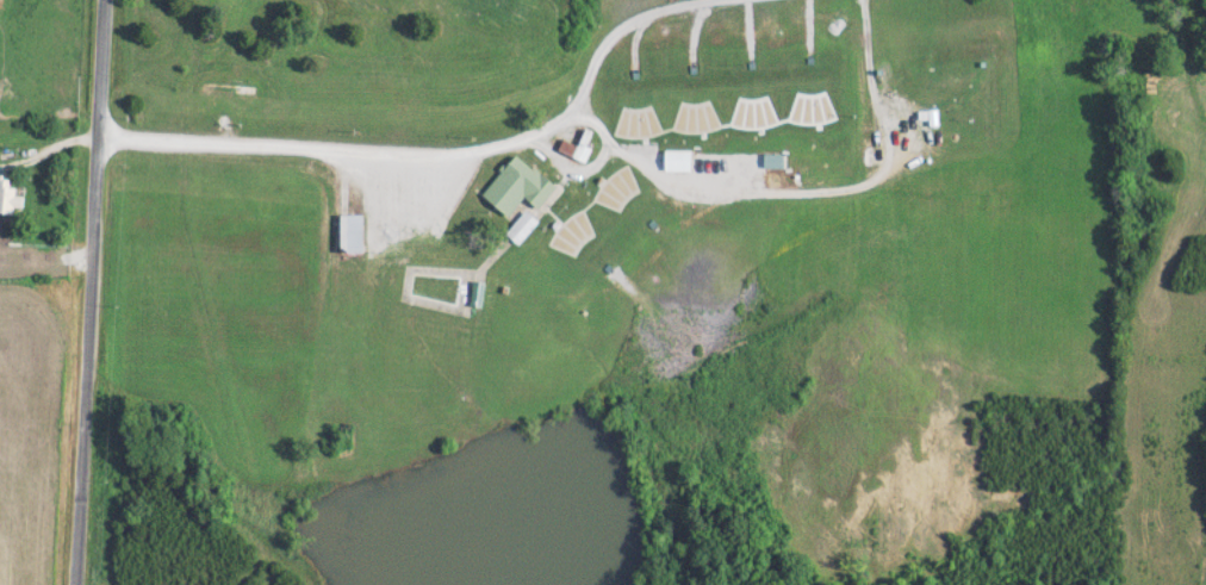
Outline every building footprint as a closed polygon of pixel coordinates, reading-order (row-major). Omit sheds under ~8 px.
[(665,152),(664,172),(693,172),(693,152),(665,152)] [(508,218),(523,199),(538,210),(556,187),(516,155),(482,197),(508,218)] [(783,169),(783,157),(764,157),(764,169),(783,169)] [(15,197),(16,188),(0,187),(0,215),(14,216),(15,207),(22,208),(24,198),(15,197)] [(520,246),(539,220),(525,210),(506,236),(520,246)] [(363,254),(363,216),(340,216),(340,254),(363,254)] [(483,284),(473,283),(472,306),(481,307),(483,284)]
